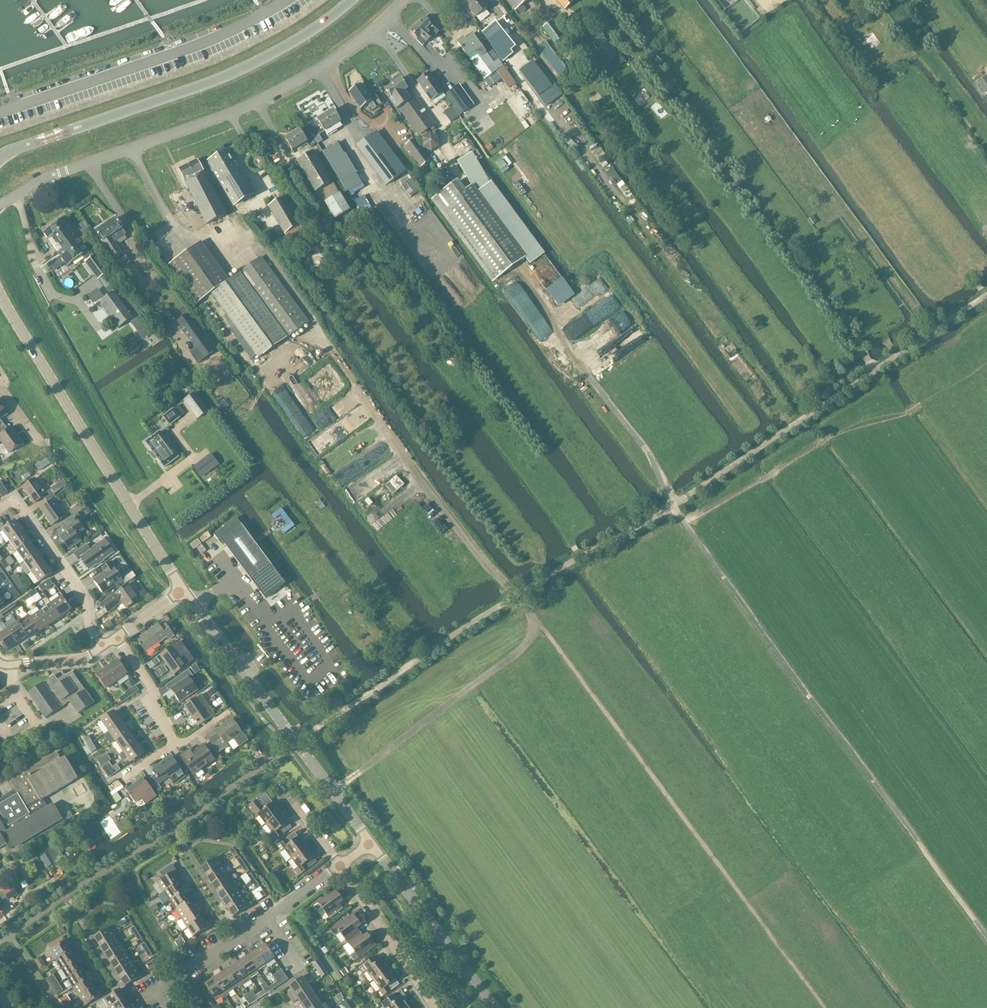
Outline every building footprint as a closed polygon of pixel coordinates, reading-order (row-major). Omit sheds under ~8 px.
[(488,6),(483,0),(465,0),(463,2),(475,17),(488,6)] [(527,0),(508,0),(515,9),(527,0)] [(565,10),(574,1),(573,0),(556,0),(565,10)] [(416,26),(411,31),(418,38),(421,35),(426,41),(432,36),(429,32),(434,28),(431,26),(432,25),(424,18),(417,25),(416,26)] [(564,55),(572,50),(551,22),(544,28),(564,55)] [(495,23),(482,33),(492,48),(501,59),(502,62),(512,54),(510,52),(516,47),(495,23)] [(499,60),(491,49),(488,45),(483,49),(472,34),(458,44),(485,79),(503,66),(499,60)] [(558,77),(567,71),(546,43),(538,49),(558,77)] [(545,77),(533,62),(519,73),(541,100),(553,90),(547,81),(545,83),(542,79),(545,77)] [(497,71),(485,79),(491,87),(502,79),(497,71)] [(432,102),(444,93),(431,74),(418,82),(432,102)] [(986,75),(977,82),(984,93),(986,91),(986,76),(986,75)] [(405,91),(408,89),(401,79),(385,90),(392,99),(391,100),(397,109),(411,100),(405,91)] [(447,91),(455,86),(451,80),(442,85),(447,91)] [(360,84),(349,91),(361,109),(368,104),(372,111),(377,108),(360,84)] [(459,86),(447,94),(461,114),(473,105),(459,86)] [(378,106),(383,102),(378,94),(373,97),(378,106)] [(419,137),(435,125),(416,98),(400,109),(419,137)] [(460,117),(453,107),(443,113),(450,123),(460,117)] [(314,138),(341,122),(333,110),(307,126),(314,138)] [(286,138),(292,149),(292,150),(307,142),(300,130),(286,138)] [(386,185),(405,171),(376,132),(357,147),(386,185)] [(405,146),(421,168),(430,161),(414,139),(405,146)] [(337,143),(323,151),(330,162),(344,154),(337,143)] [(489,143),(484,147),(488,152),(493,148),(489,143)] [(234,206),(254,193),(228,150),(208,162),(234,206)] [(316,191),(332,181),(314,151),(299,161),(316,191)] [(530,264),(544,254),(469,152),(454,163),(472,187),(463,193),(456,182),(433,200),(493,280),(524,257),(530,264)] [(185,181),(203,171),(197,160),(179,169),(185,181)] [(612,168),(607,172),(616,185),(621,181),(612,168)] [(226,215),(203,171),(185,181),(207,225),(226,215)] [(350,211),(339,195),(325,203),(335,220),(350,211)] [(289,241),(292,239),(304,232),(284,198),(269,207),(285,235),(289,241)] [(62,250),(79,238),(65,218),(43,233),(49,240),(53,237),(62,250)] [(114,242),(126,234),(115,218),(95,232),(114,260),(122,255),(114,242)] [(60,251),(58,253),(61,258),(65,263),(68,267),(83,255),(87,261),(94,256),(90,251),(89,251),(79,238),(62,250),(60,251)] [(201,242),(168,266),(197,305),(210,295),(229,281),(201,242)] [(86,262),(98,279),(107,273),(95,255),(94,256),(87,261),(86,262)] [(240,273),(286,336),(287,338),(309,322),(261,257),(240,273)] [(107,273),(98,279),(110,296),(106,298),(101,302),(120,329),(134,316),(122,299),(126,296),(107,273)] [(239,274),(229,281),(210,295),(240,335),(258,360),(287,339),(239,274)] [(347,314),(341,319),(347,326),(352,321),(347,314)] [(186,316),(178,323),(187,336),(195,348),(189,353),(197,364),(213,353),(199,334),(186,316)] [(142,317),(132,324),(138,332),(148,325),(142,317)] [(129,348),(138,342),(139,341),(132,332),(122,340),(129,349),(129,348)] [(198,418),(207,411),(194,393),(185,400),(198,418)] [(163,416),(170,425),(181,416),(174,408),(163,416)] [(1,427),(0,428),(0,443),(2,442),(10,454),(22,445),(15,435),(17,434),(13,427),(7,431),(4,425),(1,427)] [(159,432),(145,442),(164,468),(178,457),(159,432)] [(46,458),(42,462),(45,467),(50,464),(46,458)] [(34,504),(46,495),(35,479),(23,488),(34,504)] [(54,494),(67,485),(64,480),(51,490),(54,494)] [(52,525),(65,516),(54,500),(41,509),(52,525)] [(86,508),(82,502),(69,511),(73,517),(86,508)] [(265,599),(286,584),(236,518),(214,534),(222,544),(224,543),(265,599)] [(76,535),(83,531),(75,519),(64,526),(68,532),(61,537),(69,549),(81,541),(76,535)] [(9,541),(23,531),(20,528),(22,527),(17,520),(2,530),(9,541)] [(30,542),(23,531),(9,541),(17,551),(30,542)] [(199,538),(200,539),(203,543),(211,537),(208,533),(207,532),(199,538)] [(193,550),(194,549),(201,544),(198,540),(198,539),(190,545),(193,550)] [(89,570),(114,552),(105,540),(90,550),(86,545),(74,554),(79,561),(82,559),(89,570)] [(37,552),(30,542),(17,551),(24,561),(37,552)] [(45,562),(37,552),(24,561),(31,572),(45,562)] [(5,560),(1,563),(5,569),(9,566),(5,560)] [(117,587),(124,582),(113,566),(115,565),(112,561),(101,568),(104,572),(93,580),(102,594),(115,585),(117,587)] [(52,573),(45,562),(31,572),(39,582),(52,573)] [(10,577),(15,583),(19,580),(15,574),(10,577)] [(42,592),(52,584),(49,579),(38,586),(42,592)] [(19,580),(15,583),(19,590),(24,587),(19,580)] [(126,608),(138,599),(128,584),(115,594),(115,593),(101,603),(107,612),(121,602),(126,608)] [(14,596),(18,593),(13,586),(9,589),(14,596)] [(34,589),(28,594),(30,598),(37,593),(34,589)] [(30,598),(28,594),(21,598),(24,602),(30,598)] [(61,596),(50,604),(60,618),(71,610),(61,596)] [(13,604),(7,608),(10,612),(16,608),(13,604)] [(40,611),(50,625),(60,618),(50,604),(40,611)] [(10,612),(7,608),(1,613),(3,617),(10,612)] [(40,611),(30,618),(39,632),(50,625),(40,611)] [(18,622),(17,622),(27,636),(29,639),(39,632),(30,618),(28,615),(18,622)] [(19,625),(17,622),(7,630),(16,643),(27,636),(19,625)] [(168,640),(174,636),(166,624),(161,628),(158,624),(137,639),(146,652),(166,637),(168,640)] [(16,643),(7,630),(0,635),(0,642),(6,650),(16,643)] [(174,674),(192,662),(178,642),(160,655),(174,674)] [(156,658),(151,662),(154,666),(159,663),(156,658)] [(107,668),(116,681),(127,674),(117,660),(107,668)] [(106,689),(116,681),(107,668),(96,675),(106,689)] [(175,686),(170,689),(170,690),(180,703),(198,690),(192,681),(195,679),(188,670),(172,681),(175,686)] [(78,714),(94,703),(72,671),(58,681),(54,675),(28,693),(45,718),(70,701),(78,714)] [(124,693),(125,694),(128,698),(138,690),(135,685),(124,693)] [(217,693),(213,687),(207,692),(211,698),(217,693)] [(121,702),(128,698),(125,694),(118,698),(121,702)] [(198,726),(210,717),(215,714),(201,695),(197,698),(184,707),(198,726)] [(108,732),(121,722),(114,712),(100,721),(108,732)] [(239,746),(247,740),(232,719),(206,738),(217,753),(227,747),(225,745),(234,739),(239,746)] [(115,742),(128,732),(121,722),(108,732),(115,742)] [(122,752),(136,743),(128,732),(115,742),(122,752)] [(84,738),(88,746),(92,743),(88,736),(84,738)] [(92,743),(88,746),(92,752),(96,750),(92,743)] [(122,752),(118,755),(119,757),(121,760),(125,757),(126,757),(130,763),(143,753),(136,743),(122,752)] [(193,775),(214,760),(204,746),(194,753),(191,748),(180,756),(193,775)] [(5,844),(8,849),(14,845),(15,847),(62,819),(53,805),(46,809),(41,802),(78,779),(65,757),(61,760),(56,753),(9,781),(15,791),(0,799),(0,847),(5,844)] [(105,764),(101,757),(97,760),(101,767),(105,764)] [(156,776),(153,778),(152,776),(149,779),(158,791),(161,788),(159,784),(169,777),(174,785),(185,777),(172,757),(152,771),(156,776)] [(108,778),(119,771),(115,766),(105,773),(108,778)] [(145,805),(157,795),(143,778),(127,791),(135,802),(140,799),(145,805)] [(265,824),(282,812),(277,806),(276,807),(266,793),(248,807),(255,817),(258,815),(265,824)] [(286,818),(282,812),(265,824),(272,833),(269,836),(273,841),(291,828),(285,819),(286,818)] [(104,823),(111,835),(118,831),(111,819),(104,823)] [(291,858),(307,846),(303,841),(301,842),(295,833),(277,846),(281,851),(284,849),(291,858)] [(271,846),(268,842),(263,846),(266,850),(271,846)] [(312,852),(307,846),(291,858),(298,868),(295,870),(299,875),(317,862),(311,853),(312,852)] [(62,860),(56,849),(41,857),(47,867),(62,860)] [(201,868),(207,876),(223,866),(218,857),(201,868)] [(164,870),(160,872),(163,878),(167,876),(175,870),(172,865),(164,870)] [(207,876),(212,884),(228,874),(223,866),(207,876)] [(163,878),(157,882),(163,892),(178,882),(175,877),(181,873),(178,869),(175,870),(167,876),(163,878)] [(212,884),(218,893),(234,882),(228,874),(212,884)] [(169,901),(190,887),(187,883),(181,887),(178,882),(163,892),(169,901)] [(218,893),(223,901),(239,890),(234,882),(218,893)] [(5,906),(2,901),(6,898),(7,899),(16,893),(16,892),(12,886),(2,892),(0,893),(0,908),(5,906)] [(175,910),(190,900),(187,896),(193,892),(190,887),(169,901),(175,910)] [(223,901),(228,909),(244,898),(239,890),(223,901)] [(338,903),(342,901),(335,890),(323,899),(321,897),(312,904),(317,912),(322,908),(329,918),(342,909),(338,903)] [(244,898),(228,909),(234,917),(250,906),(244,898)] [(181,919),(202,905),(199,901),(193,905),(190,900),(175,910),(181,919)] [(187,928),(202,918),(199,914),(205,910),(202,905),(181,919),(187,928)] [(347,942),(360,933),(357,928),(361,925),(353,914),(341,923),(339,921),(330,928),(335,936),(340,932),(347,942)] [(205,923),(202,918),(187,928),(193,938),(214,924),(211,919),(205,923)] [(315,926),(309,930),(311,934),(317,930),(315,926)] [(94,937),(99,946),(116,935),(110,927),(94,937)] [(364,937),(360,933),(347,942),(354,952),(350,956),(355,963),(365,956),(364,954),(375,945),(368,935),(364,937)] [(99,946),(104,954),(121,943),(116,935),(99,946)] [(50,951),(56,960),(71,951),(68,946),(74,942),(71,937),(50,951)] [(178,948),(185,943),(181,938),(175,943),(178,948)] [(104,954),(110,962),(126,951),(121,943),(104,954)] [(265,945),(256,951),(265,964),(274,958),(265,945)] [(71,951),(56,960),(61,969),(82,956),(80,952),(74,956),(71,951)] [(110,962),(115,970),(131,960),(126,951),(110,962)] [(265,964),(256,951),(248,957),(256,970),(265,964)] [(377,955),(359,968),(363,974),(366,972),(373,981),(375,979),(389,969),(385,963),(384,964),(377,955)] [(85,961),(82,956),(61,969),(67,978),(82,969),(79,964),(85,961)] [(259,973),(256,970),(248,957),(239,962),(251,981),(251,980),(250,978),(259,973)] [(36,964),(40,970),(42,968),(45,966),(41,960),(36,964)] [(115,970),(120,978),(136,968),(131,960),(115,970)] [(231,968),(243,986),(251,981),(239,962),(231,968)] [(47,965),(45,966),(42,968),(40,970),(39,970),(42,975),(50,970),(47,965)] [(322,966),(317,969),(322,977),(327,974),(322,966)] [(136,968),(120,978),(125,987),(142,976),(136,968)] [(222,973),(233,990),(238,987),(239,988),(243,986),(231,968),(222,973)] [(85,974),(82,969),(67,978),(73,988),(94,974),(91,970),(85,974)] [(375,979),(373,981),(380,990),(377,993),(381,998),(399,984),(393,976),(394,975),(389,969),(375,979)] [(19,981),(24,978),(20,971),(15,974),(19,981)] [(228,993),(233,990),(222,973),(214,979),(226,997),(229,995),(228,993)] [(97,979),(94,974),(73,988),(79,997),(94,987),(91,983),(97,979)] [(291,998),(309,986),(303,977),(289,986),(292,991),(288,994),(291,998)] [(226,997),(214,979),(205,985),(214,998),(216,1002),(221,998),(222,999),(226,997)] [(33,993),(27,983),(23,986),(29,996),(33,993)] [(301,1004),(315,995),(309,986),(291,998),(294,1003),(298,1000),(301,1004)] [(94,987),(79,997),(82,1003),(78,1006),(79,1007),(82,1007),(105,993),(103,989),(97,992),(94,987)] [(108,1007),(125,997),(120,989),(103,999),(108,1007)] [(383,1004),(386,1007),(406,1007),(408,1006),(405,1001),(402,998),(404,996),(400,991),(383,1004)] [(315,995),(301,1004),(303,1007),(315,1007),(321,1004),(315,995)] [(70,1002),(66,996),(60,1000),(63,1006),(70,1002)] [(108,1007),(109,1007),(127,1007),(130,1006),(125,997),(108,1007)]
